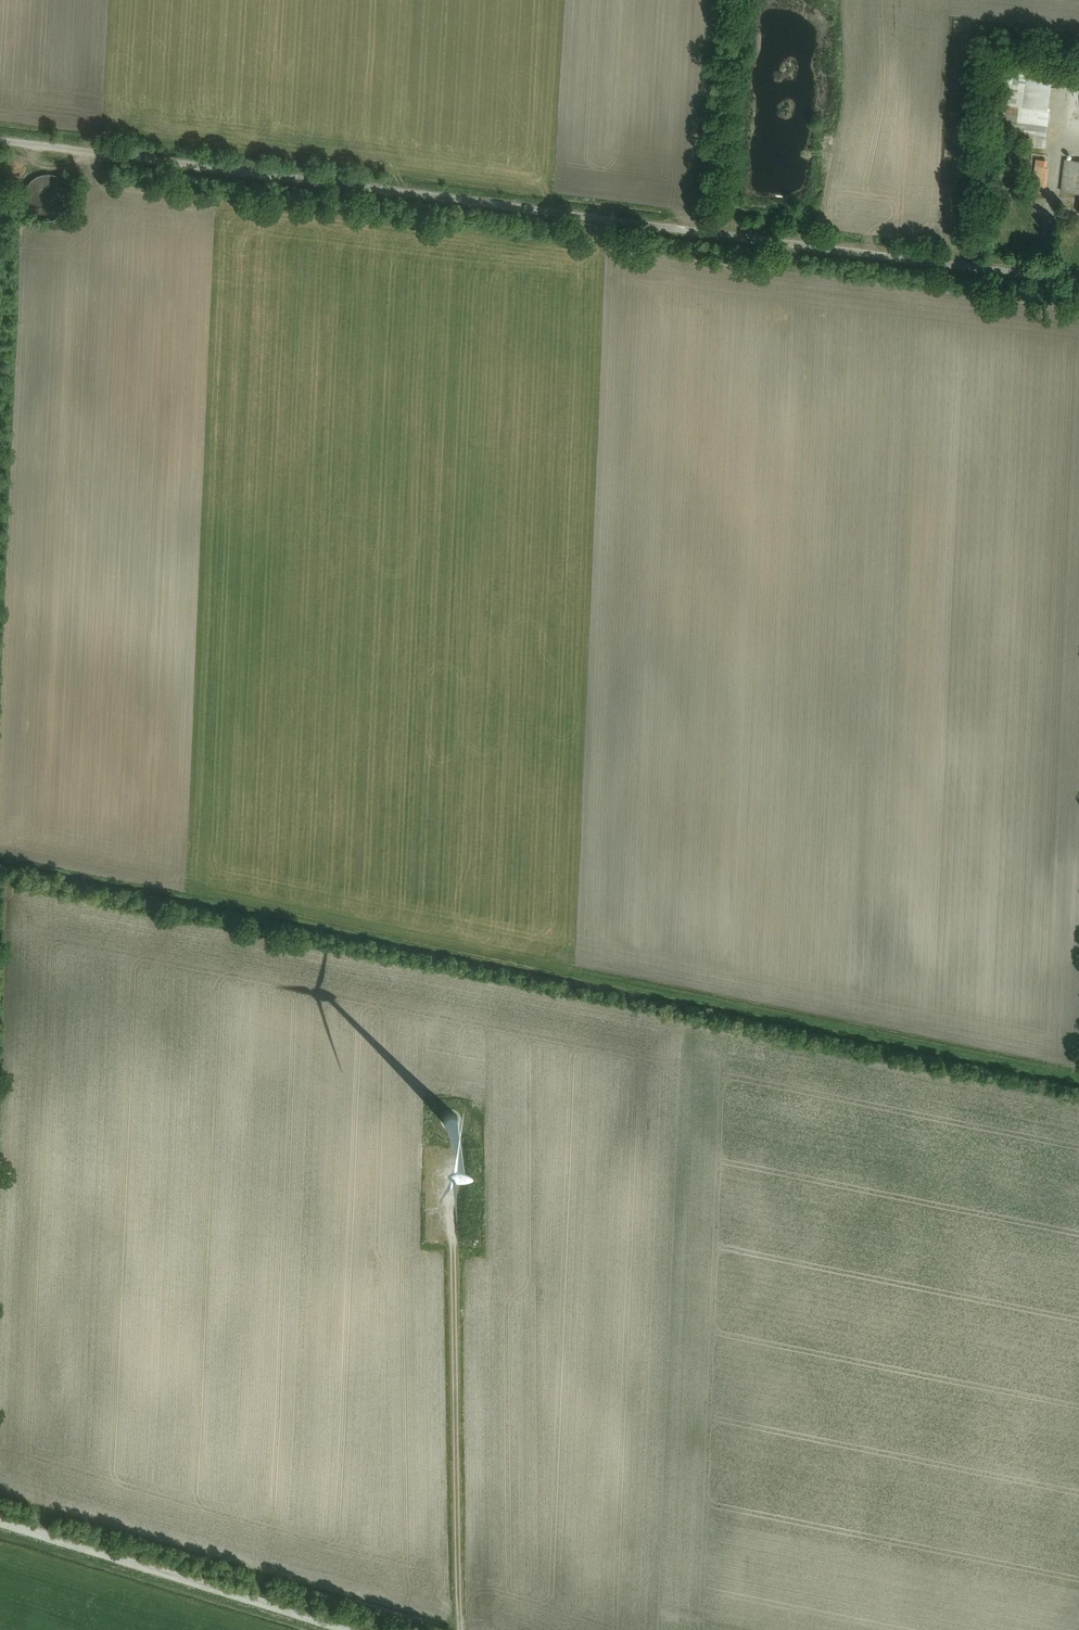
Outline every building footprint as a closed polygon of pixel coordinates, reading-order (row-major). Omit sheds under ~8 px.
[(1009,142),(1045,147),(1050,108),(1048,107),(1051,85),(1017,81),(1009,142)] [(1065,161),(1061,191),(1078,194),(1078,163),(1065,161)] [(1038,162),(1034,190),(1046,192),(1050,170),(1048,170),(1049,163),(1038,162)] [(24,192),(25,200),(29,206),(34,211),(41,214),(49,214),(56,212),(62,208),(66,202),(68,195),(68,188),(65,181),(61,176),(55,172),(48,170),(41,171),(34,174),(29,178),(25,185),(24,192)]
